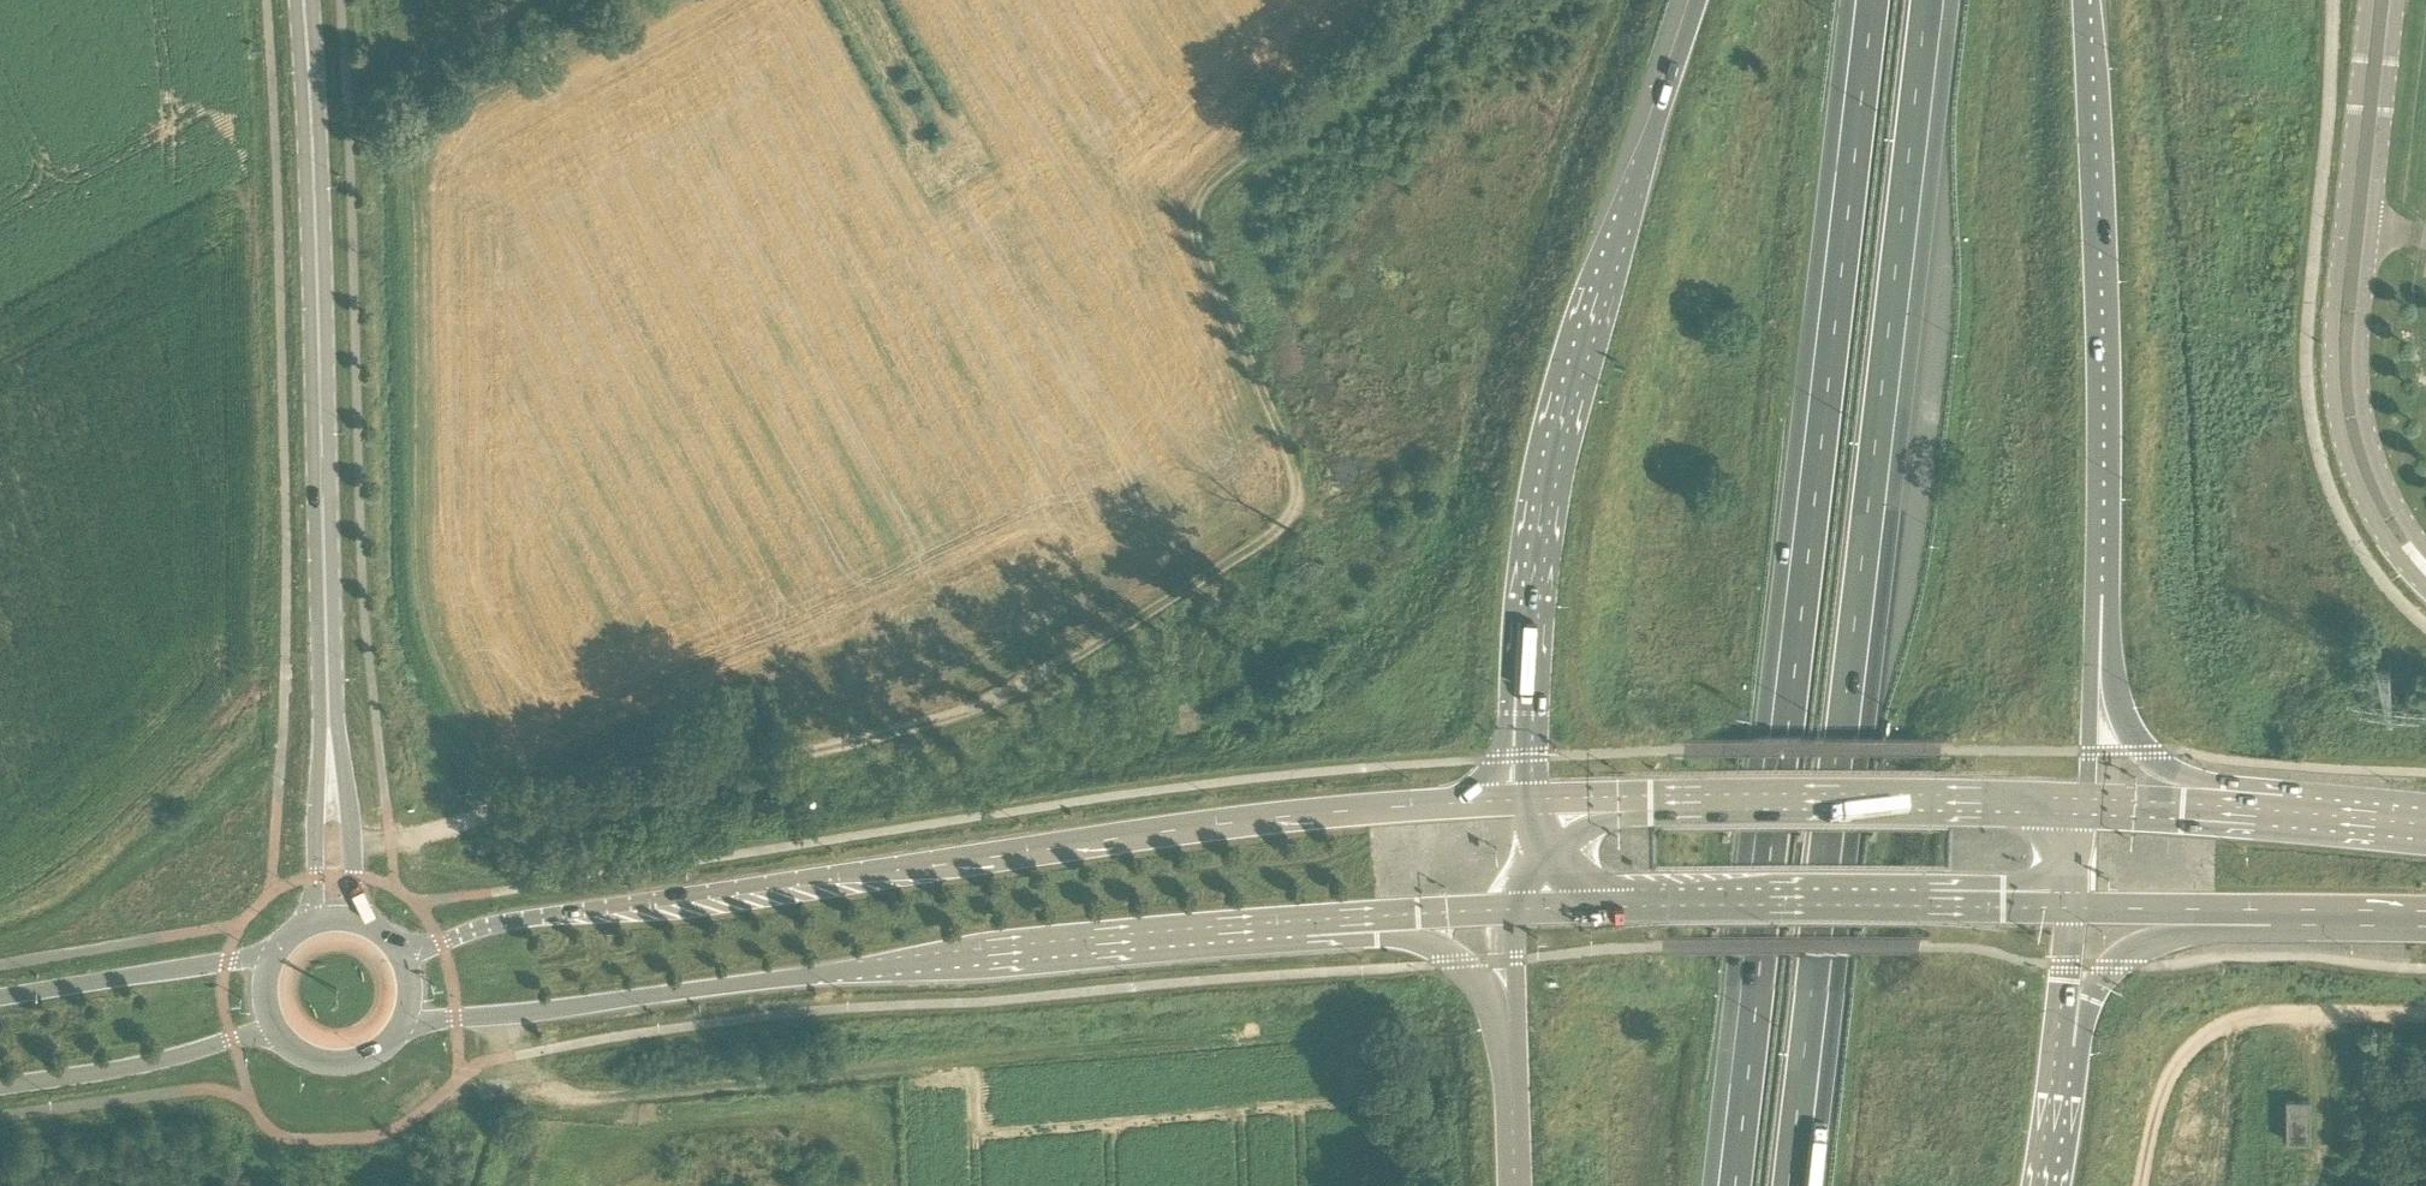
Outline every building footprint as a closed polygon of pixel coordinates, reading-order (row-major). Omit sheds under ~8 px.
[(832,773),(834,786),(855,782),(852,769),(832,773)] [(2309,1141),(2309,1099),(2286,1099),(2286,1141),(2309,1141)]
